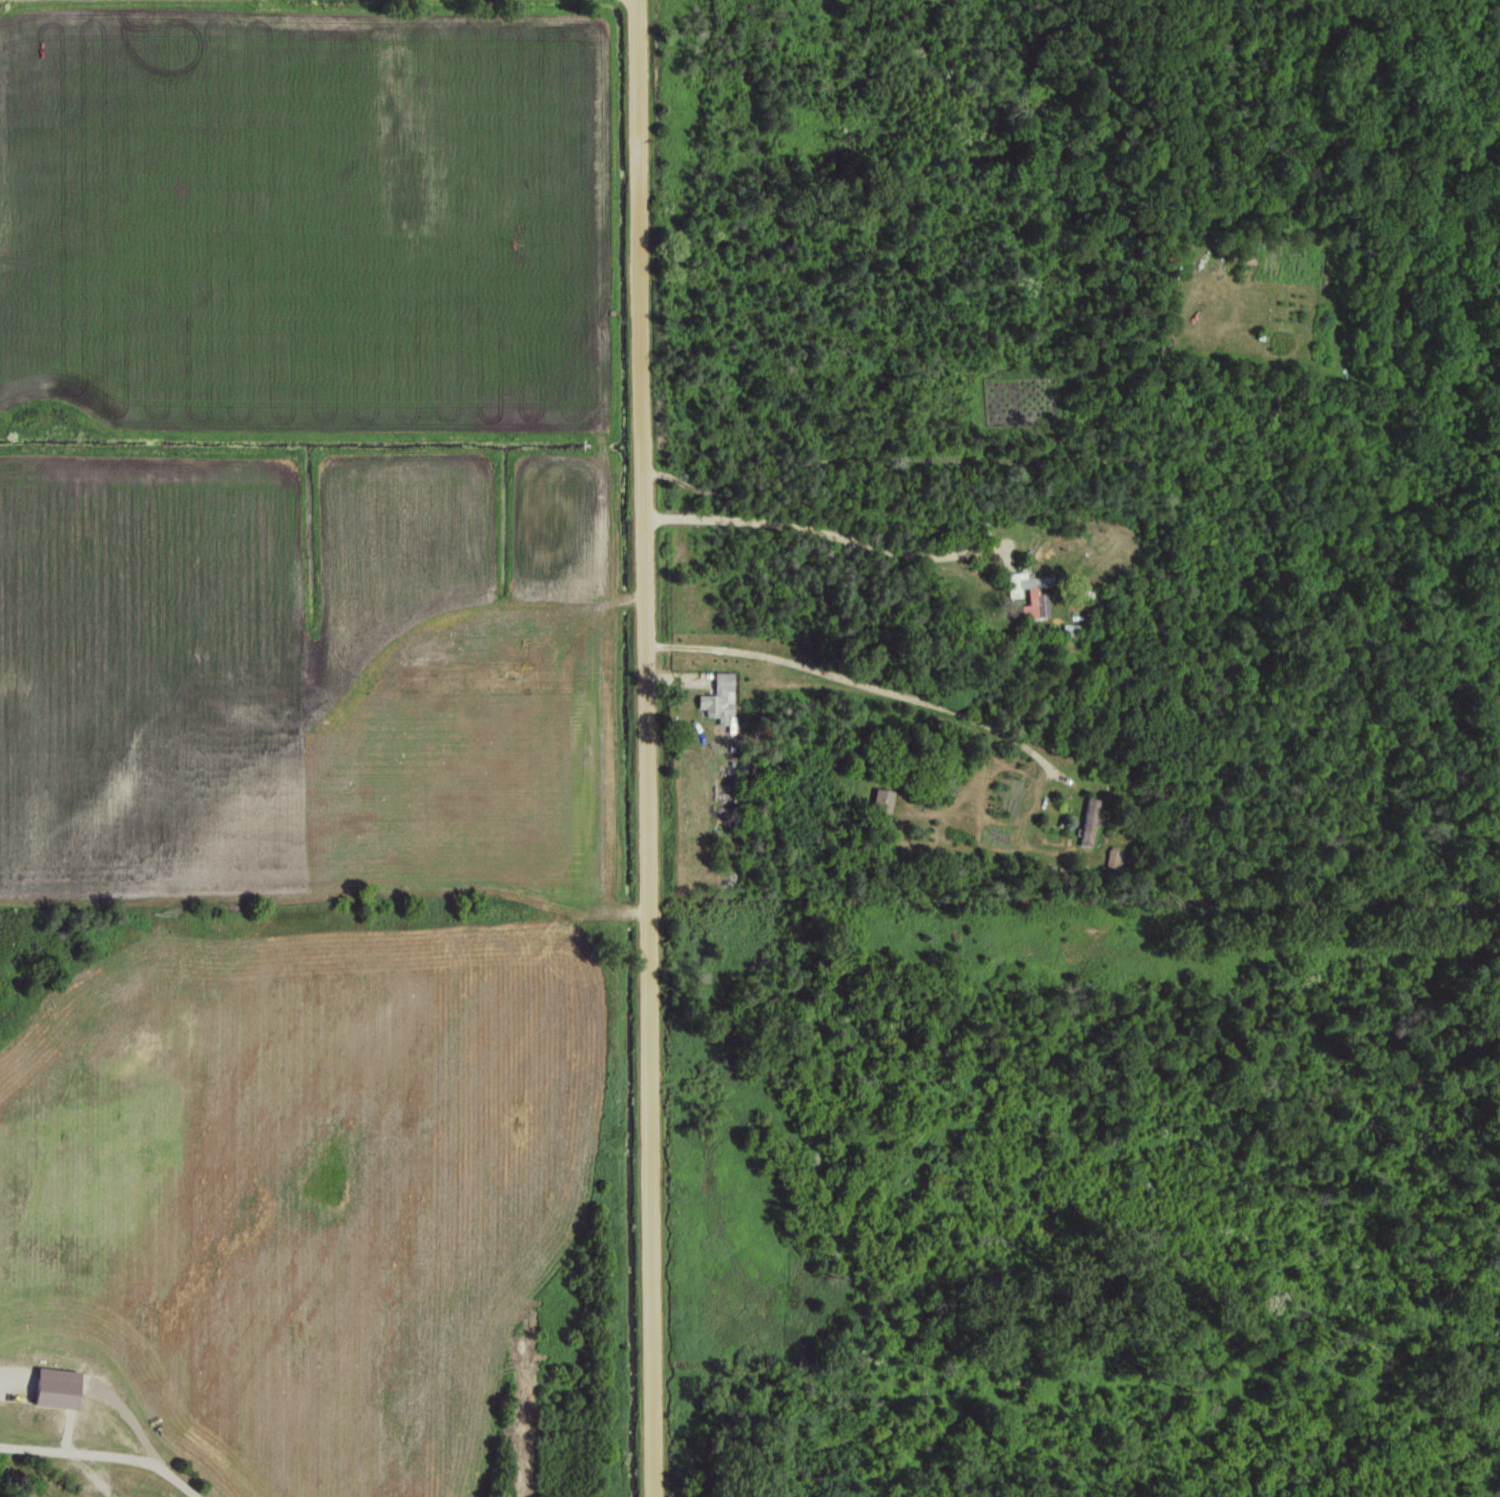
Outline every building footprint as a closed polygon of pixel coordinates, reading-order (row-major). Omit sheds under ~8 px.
[(1043,617),(1041,588),(1050,588),(1050,576),(1025,577),(1025,572),(1005,573),(1007,597),(1020,596),(1019,588),(1026,588),(1027,605),(1020,605),(1021,618),(1043,617)] [(731,673),(713,673),(713,695),(697,695),(697,708),(704,708),(704,717),(716,717),(716,724),(731,724),(731,673)] [(889,812),(892,790),(874,788),(872,810),(889,812)] [(1077,843),(1090,846),(1100,800),(1087,797),(1077,843)] [(1105,866),(1119,867),(1121,848),(1107,846),(1105,866)] [(74,1409),(78,1372),(35,1367),(32,1405),(74,1409)]
